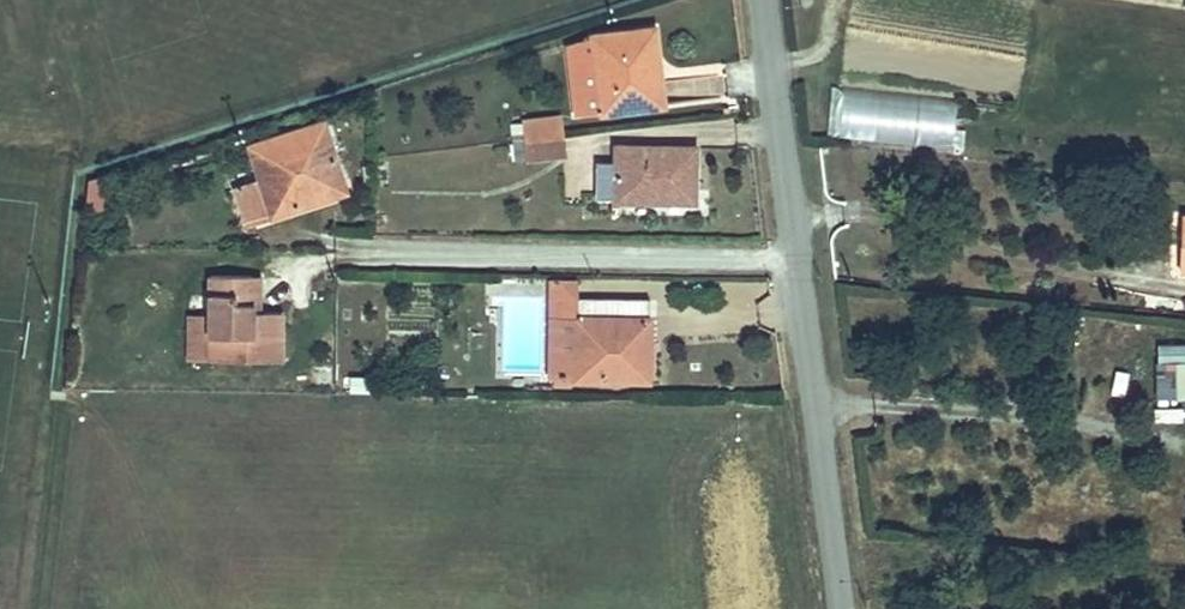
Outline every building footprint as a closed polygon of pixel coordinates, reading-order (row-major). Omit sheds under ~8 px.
[(587,47),(565,50),(574,111),(661,99),(657,73),(646,75),(639,24),(586,32),(587,47)] [(692,95),(722,97),(724,62),(694,60),(692,95)] [(829,140),(956,147),(959,97),(832,90),(829,140)] [(514,135),(562,129),(559,112),(527,117),(527,125),(513,127),(514,135)] [(259,173),(232,184),(243,220),(297,199),(294,191),(339,177),(319,120),(250,145),(259,173)] [(564,148),(562,129),(514,135),(516,152),(564,148)] [(597,155),(595,189),(613,189),(614,195),(691,196),(691,142),(625,142),(626,155),(597,155)] [(94,173),(90,176),(87,213),(106,200),(109,168),(94,173)] [(208,271),(206,355),(276,359),(277,307),(253,305),(255,274),(208,271)] [(556,374),(640,376),(642,338),(651,338),(652,298),(583,296),(582,314),(557,314),(556,374)] [(642,338),(640,376),(650,376),(651,338),(642,338)] [(1184,397),(1184,341),(1159,340),(1156,395),(1184,397)] [(313,391),(333,391),(333,368),(312,368),(313,391)]
